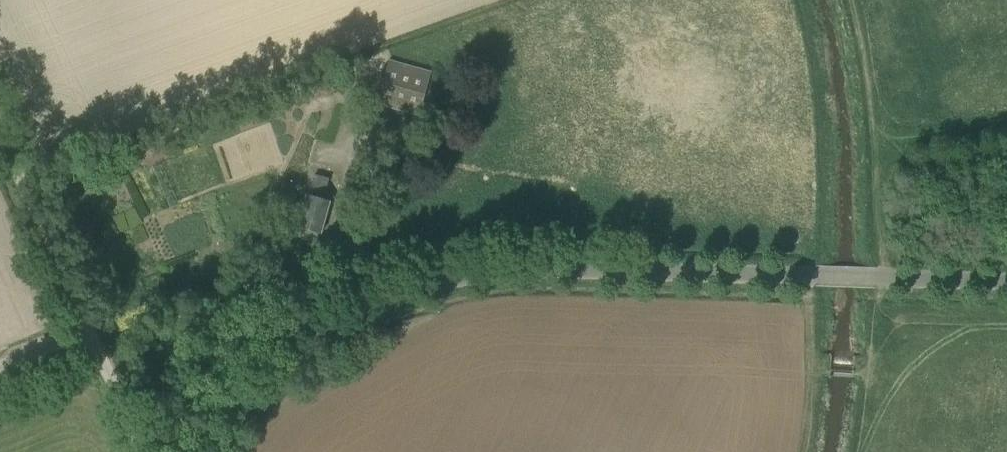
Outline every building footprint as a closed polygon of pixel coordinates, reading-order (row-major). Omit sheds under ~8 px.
[(379,103),(419,114),(431,71),(389,60),(379,103)] [(323,199),(328,178),(314,174),(308,195),(306,194),(297,227),(320,234),(330,201),(323,199)] [(106,217),(132,205),(121,181),(95,193),(106,217)]
